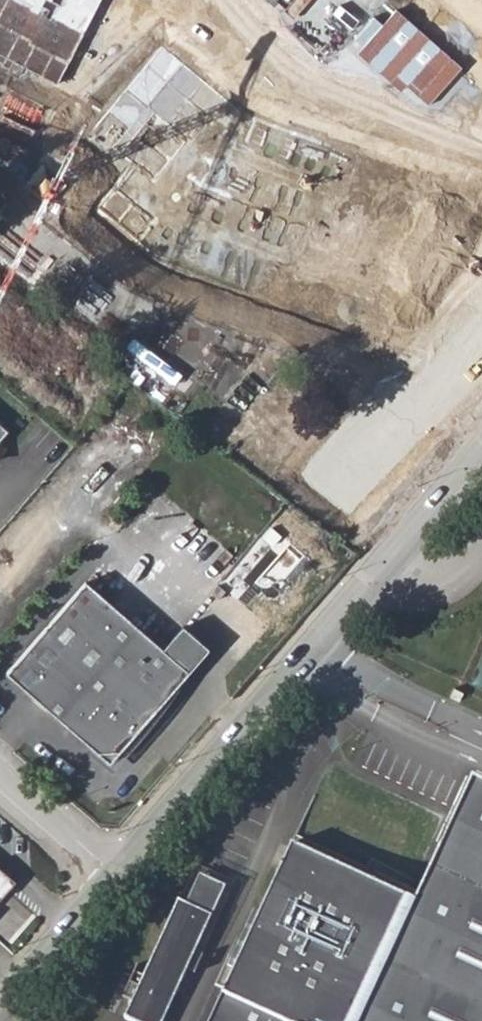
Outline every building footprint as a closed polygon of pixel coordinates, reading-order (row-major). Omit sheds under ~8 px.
[(61,90),(105,0),(0,0),(0,60),(61,90)] [(227,100),(164,47),(93,131),(156,184),(227,100)] [(222,314),(240,289),(197,258),(144,329),(193,364),(227,318),(222,314)] [(365,386),(294,466),(334,501),(404,420),(365,386)] [(0,425),(0,444),(9,433),(0,425)] [(10,674),(111,764),(212,647),(185,623),(161,649),(88,585),(10,674)] [(459,774),(403,900),(292,846),(210,1020),(481,1020),(481,784),(459,774)] [(141,979),(131,975),(126,986),(135,990),(122,1018),(128,1020),(163,1020),(165,1017),(211,917),(221,897),(198,886),(196,885),(186,905),(177,900),(141,979)]
